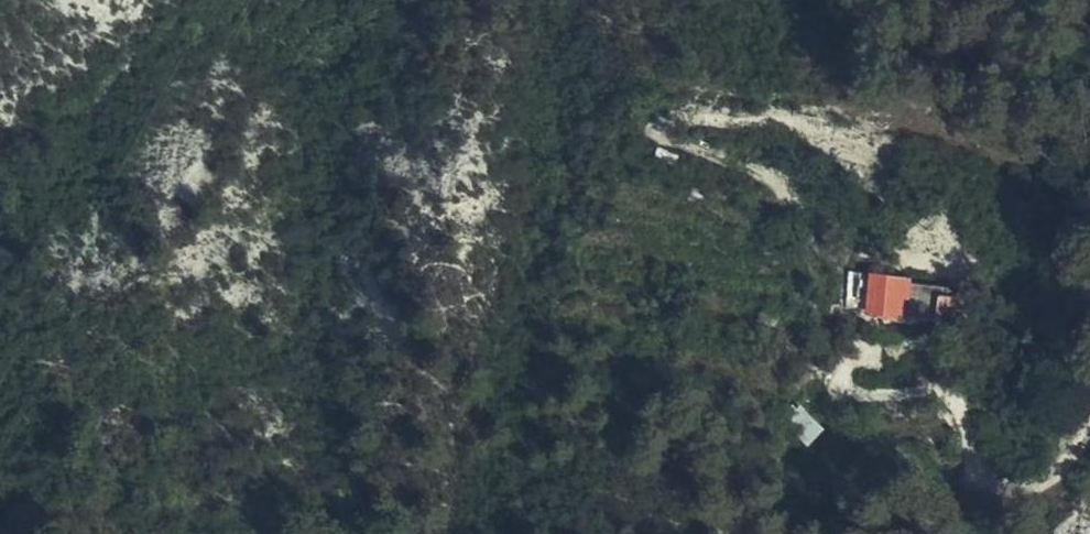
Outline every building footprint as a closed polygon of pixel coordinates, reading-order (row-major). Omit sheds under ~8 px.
[(935,221),(921,234),(929,242),(942,229),(935,221)] [(869,294),(866,313),(910,318),(956,322),(959,298),(947,297),(947,287),(905,284),(906,279),(871,274),(869,294)] [(859,312),(866,313),(869,294),(862,293),(859,312)] [(791,407),(779,418),(810,447),(825,431),(799,408),(795,412),(791,407)]
